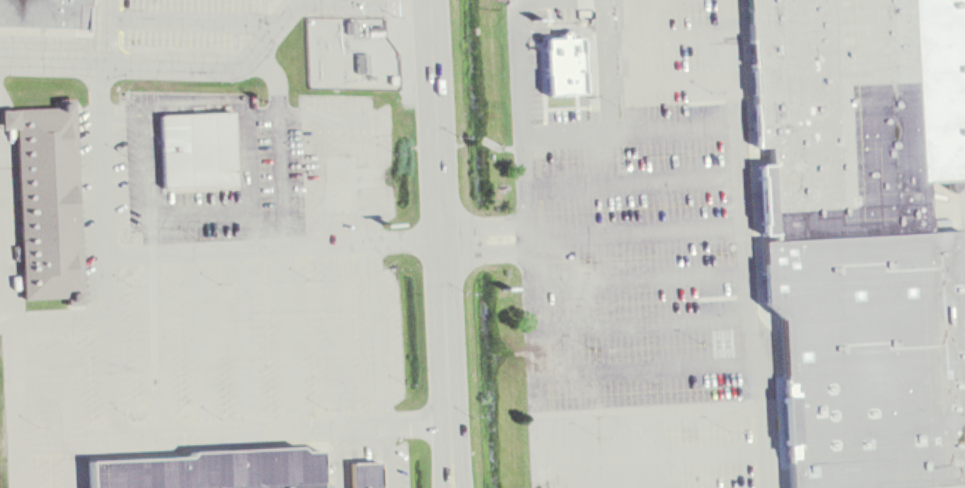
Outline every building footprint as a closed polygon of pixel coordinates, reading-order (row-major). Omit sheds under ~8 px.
[(76,29),(0,26),(0,0),(89,0),(89,5),(77,5),(76,29)] [(754,136),(746,0),(964,0),(964,161),(923,163),(926,219),(774,228),(769,135),(754,136)] [(78,293),(65,95),(0,99),(1,118),(11,117),(23,288),(63,285),(62,294),(78,293)] [(162,116),(166,191),(240,187),(235,112),(162,116)] [(955,218),(964,368),(964,473),(868,478),(868,487),(784,487),(773,305),(758,287),(757,229),(774,228),(926,219),(955,218)] [(307,448),(298,442),(195,449),(188,457),(94,462),(95,487),(323,487),(321,448),(307,448)] [(347,487),(377,487),(375,446),(345,447),(347,487)]
